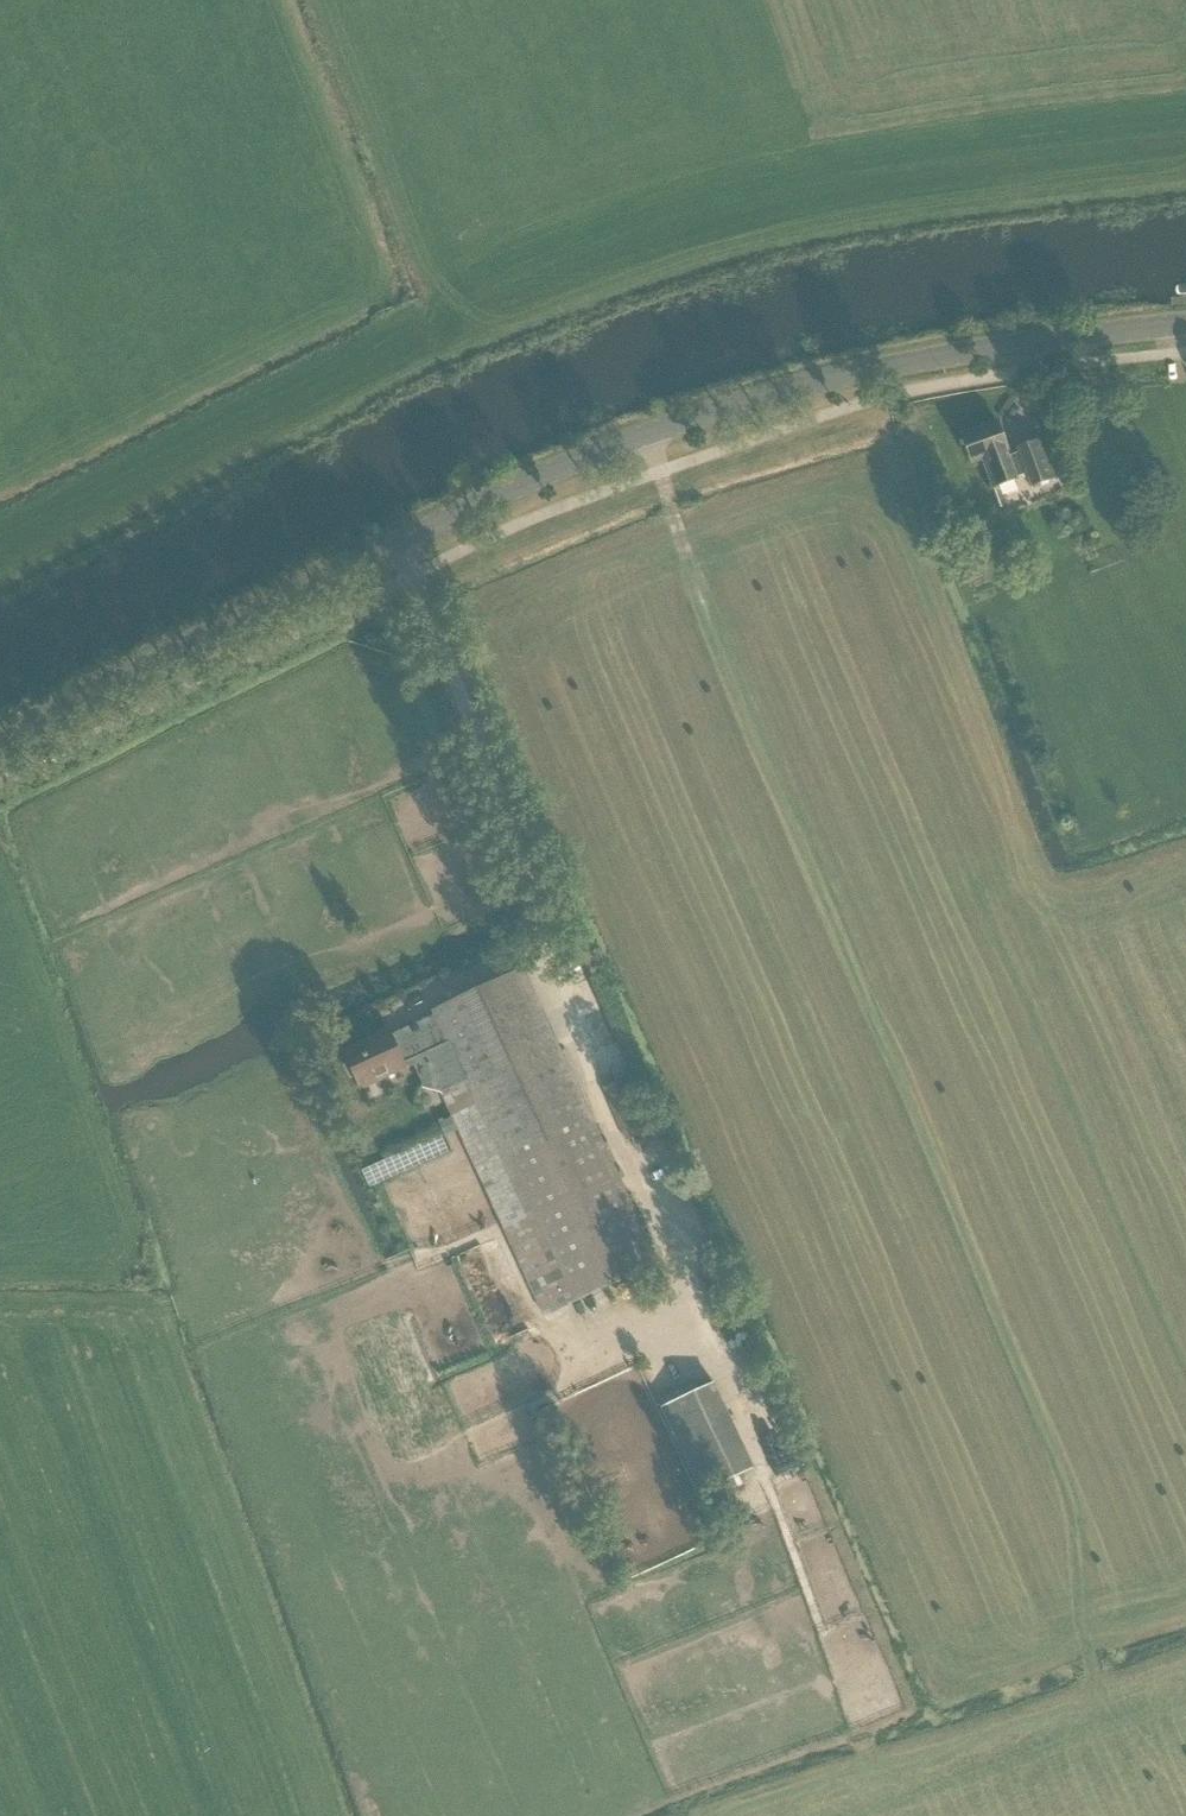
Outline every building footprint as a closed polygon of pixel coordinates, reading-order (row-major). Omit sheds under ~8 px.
[(1046,475),(1035,445),(1016,452),(1017,454),(1008,457),(1006,451),(1008,450),(998,422),(962,435),(972,464),(983,460),(994,488),(1016,480),(1015,478),(1024,474),(1027,482),(1046,475)] [(658,1264),(523,969),(433,1011),(435,1015),(391,1035),(389,1031),(344,1052),(361,1089),(406,1068),(414,1064),(423,1083),(421,1086),(441,1092),(544,1316),(658,1264)] [(489,1198),(470,1190),(462,1206),(481,1215),(489,1198)] [(526,1330),(522,1298),(504,1300),(500,1273),(484,1275),(491,1334),(526,1330)] [(713,1383),(661,1407),(701,1494),(753,1470),(713,1383)] [(507,1431),(517,1447),(535,1435),(525,1420),(507,1431)] [(810,1498),(794,1445),(773,1451),(789,1505),(810,1498)]
